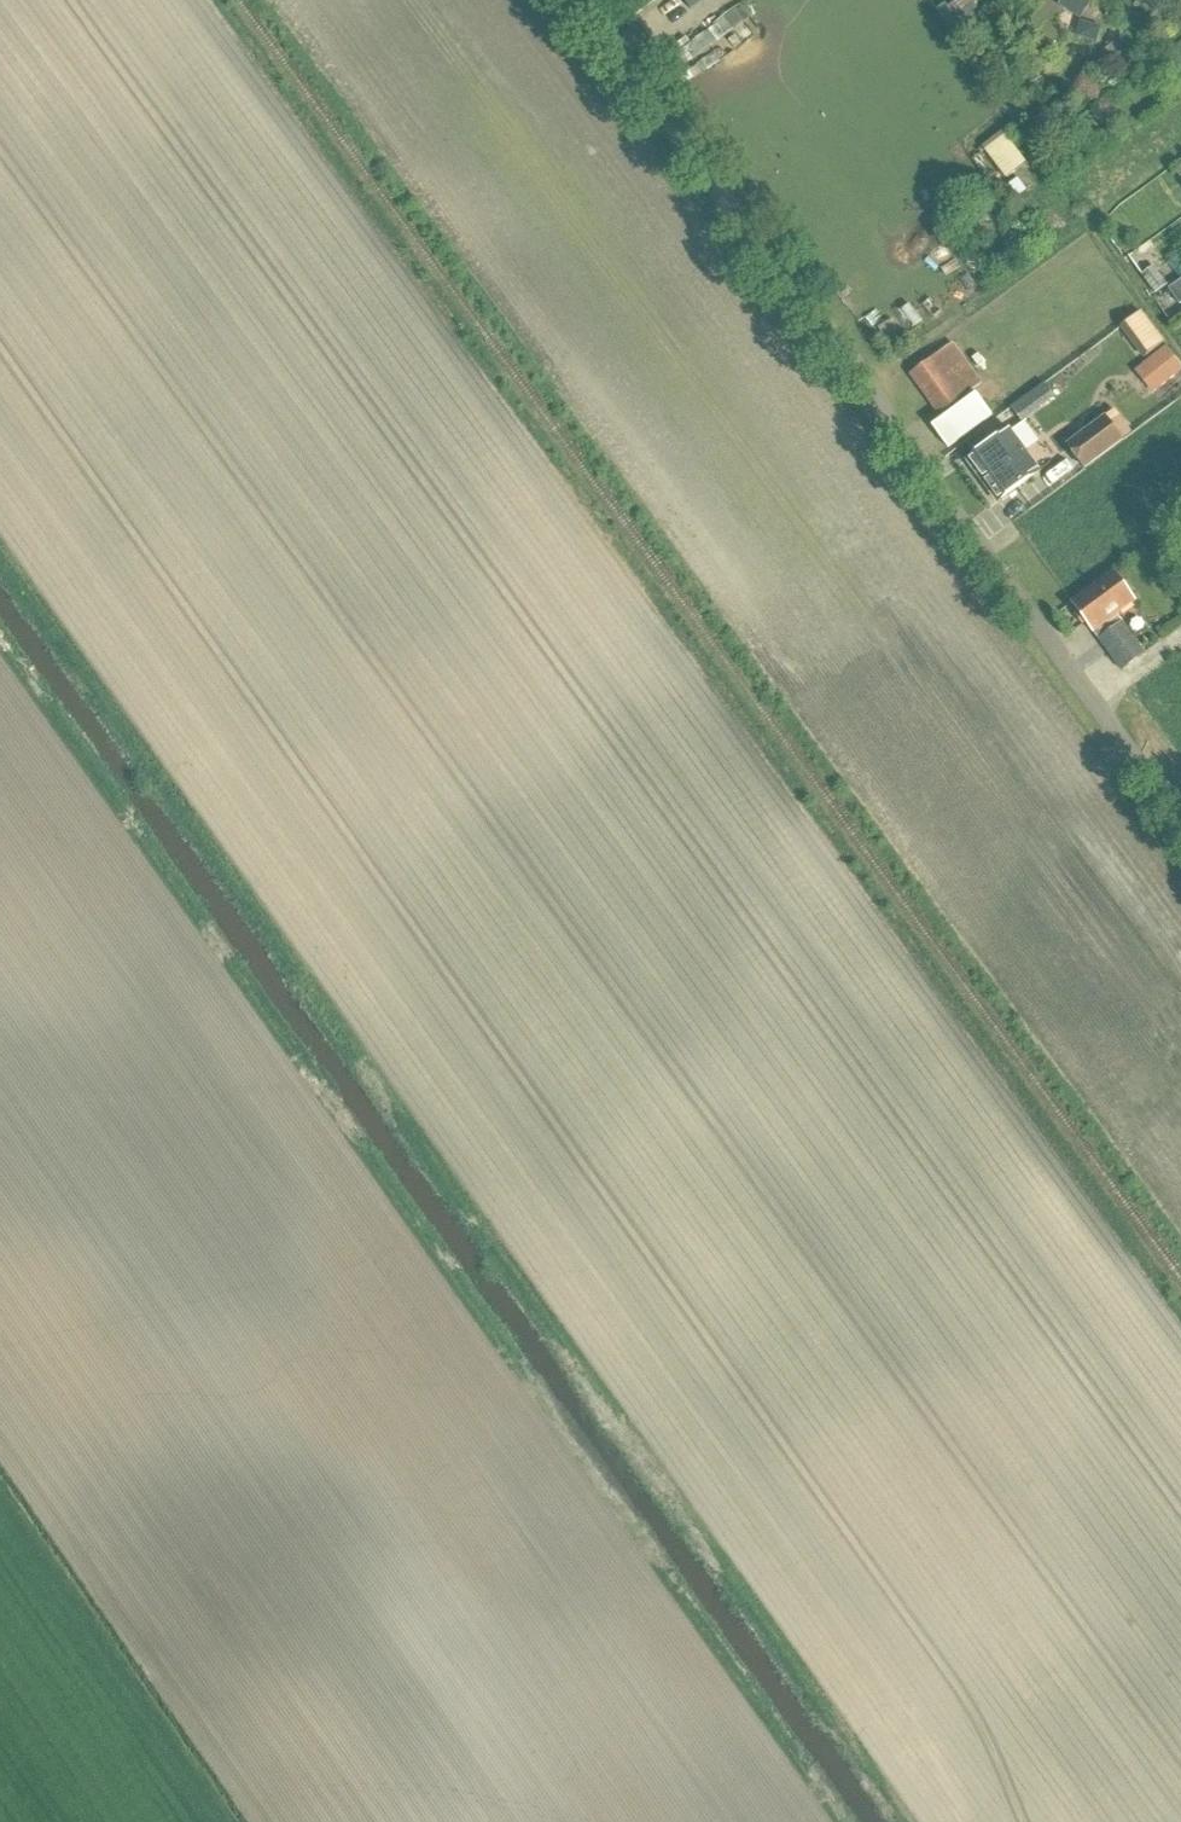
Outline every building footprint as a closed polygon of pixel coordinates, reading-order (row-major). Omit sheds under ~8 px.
[(692,10),(705,0),(684,0),(692,10)] [(974,0),(958,0),(947,7),(945,5),(937,11),(950,30),(959,25),(955,19),(977,4),(974,0)] [(1091,3),(1086,0),(1062,0),(1058,7),(1080,21),(1091,3)] [(745,5),(663,53),(672,67),(753,19),(745,5)] [(982,148),(1005,180),(1026,165),(1003,133),(982,148)] [(1155,295),(1168,286),(1155,267),(1142,276),(1155,295)] [(1180,305),(1180,281),(1169,289),(1180,306),(1180,305)] [(1141,309),(1119,325),(1142,357),(1164,341),(1141,309)] [(983,384),(954,344),(911,375),(940,415),(983,384)] [(1161,388),(1180,372),(1180,368),(1166,348),(1144,365),(1161,388)] [(1023,421),(1055,398),(1045,385),(1013,408),(1023,421)] [(982,425),(965,403),(933,427),(949,449),(982,425)] [(1106,418),(1067,447),(1084,470),(1123,441),(1106,418)] [(968,460),(984,482),(1026,451),(1010,429),(968,460)] [(999,503),(1041,472),(1026,451),(984,482),(970,492),(984,511),(998,501),(999,503)] [(1094,632),(1136,601),(1115,572),(1073,604),(1059,614),(1073,632),(1086,622),(1094,632)] [(1143,648),(1124,622),(1099,640),(1123,672),(1147,653),(1143,648)]
